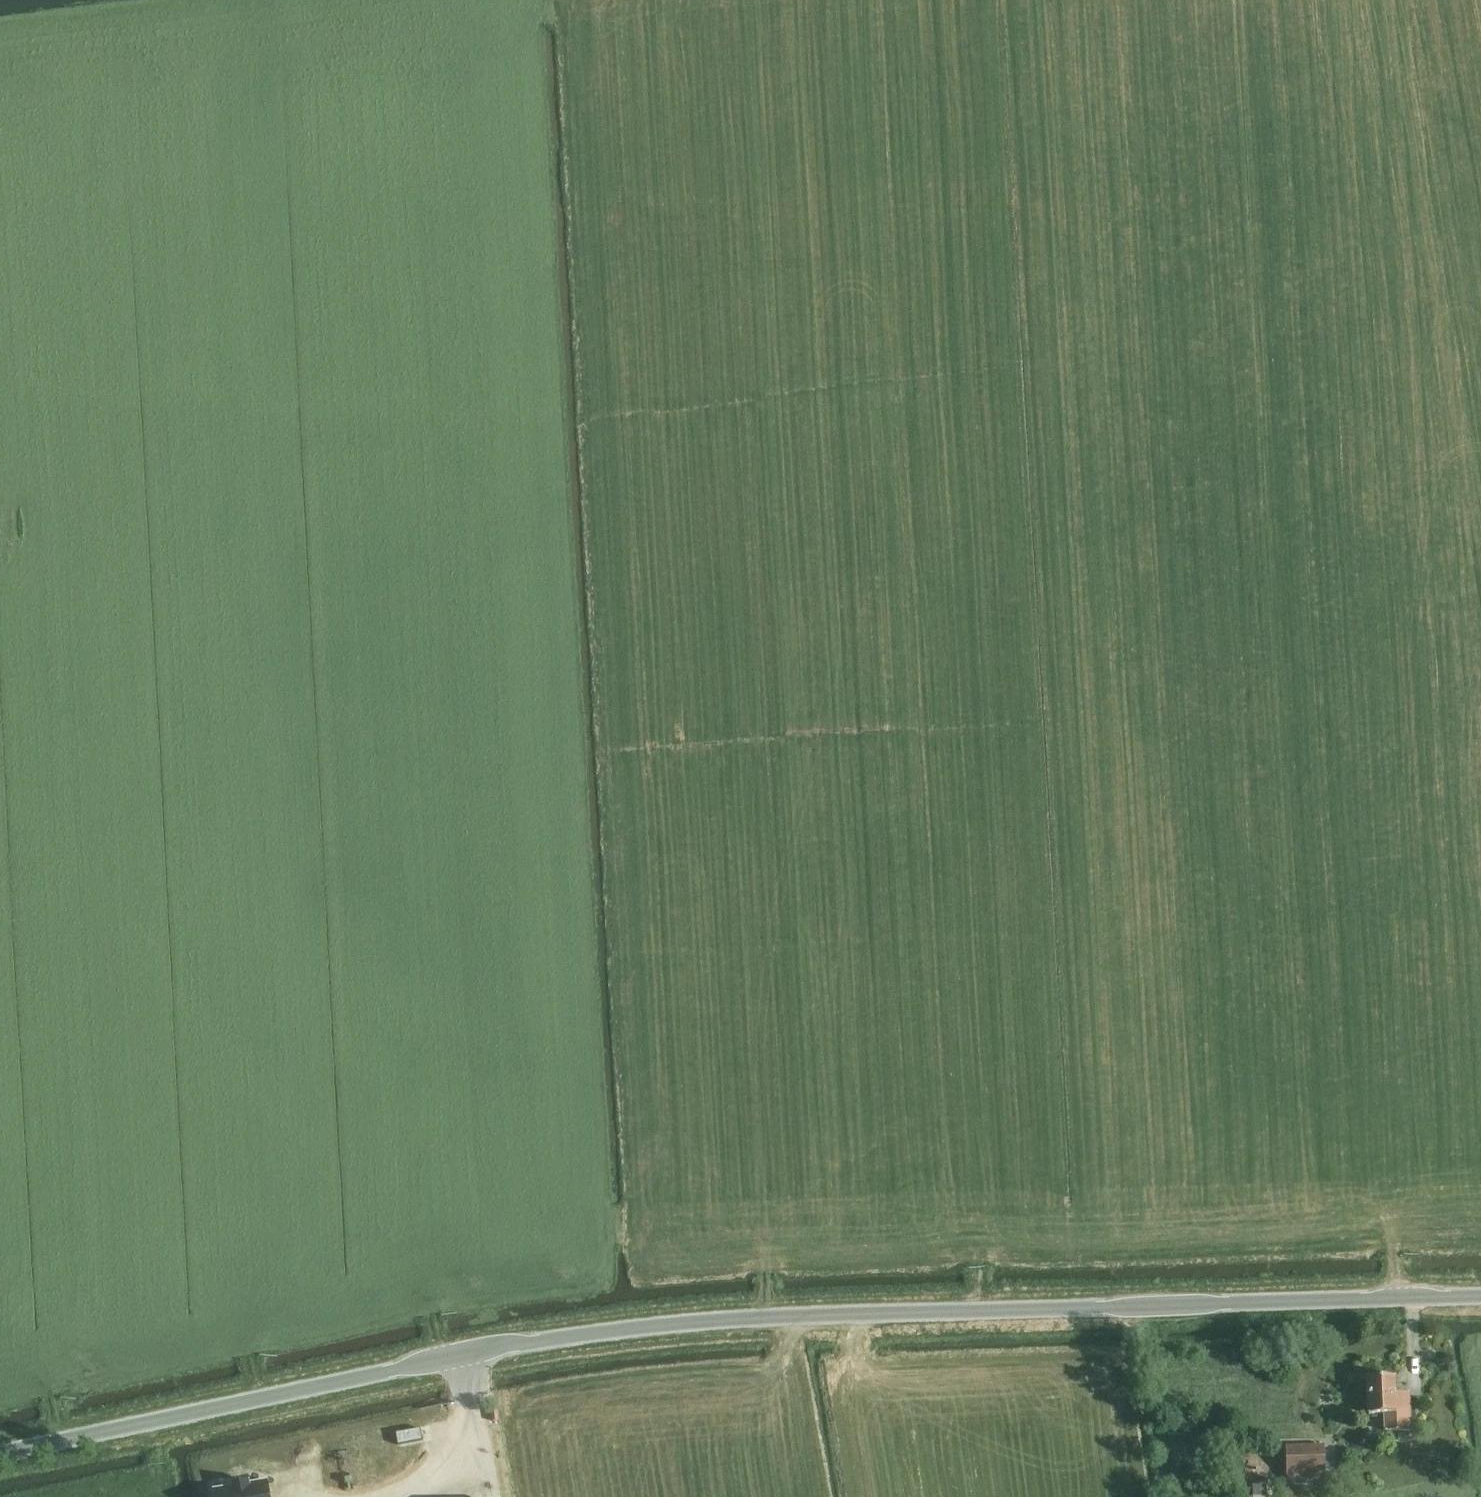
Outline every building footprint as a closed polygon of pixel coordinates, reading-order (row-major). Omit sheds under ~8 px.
[(1410,1431),(1409,1412),(1408,1392),(1395,1392),(1394,1376),(1367,1377),(1368,1415),(1385,1415),(1386,1432),(1410,1431)] [(1286,1481),(1324,1479),(1323,1447),(1285,1448),(1286,1481)] [(211,1491),(212,1496),(266,1496),(264,1482),(211,1491)]
